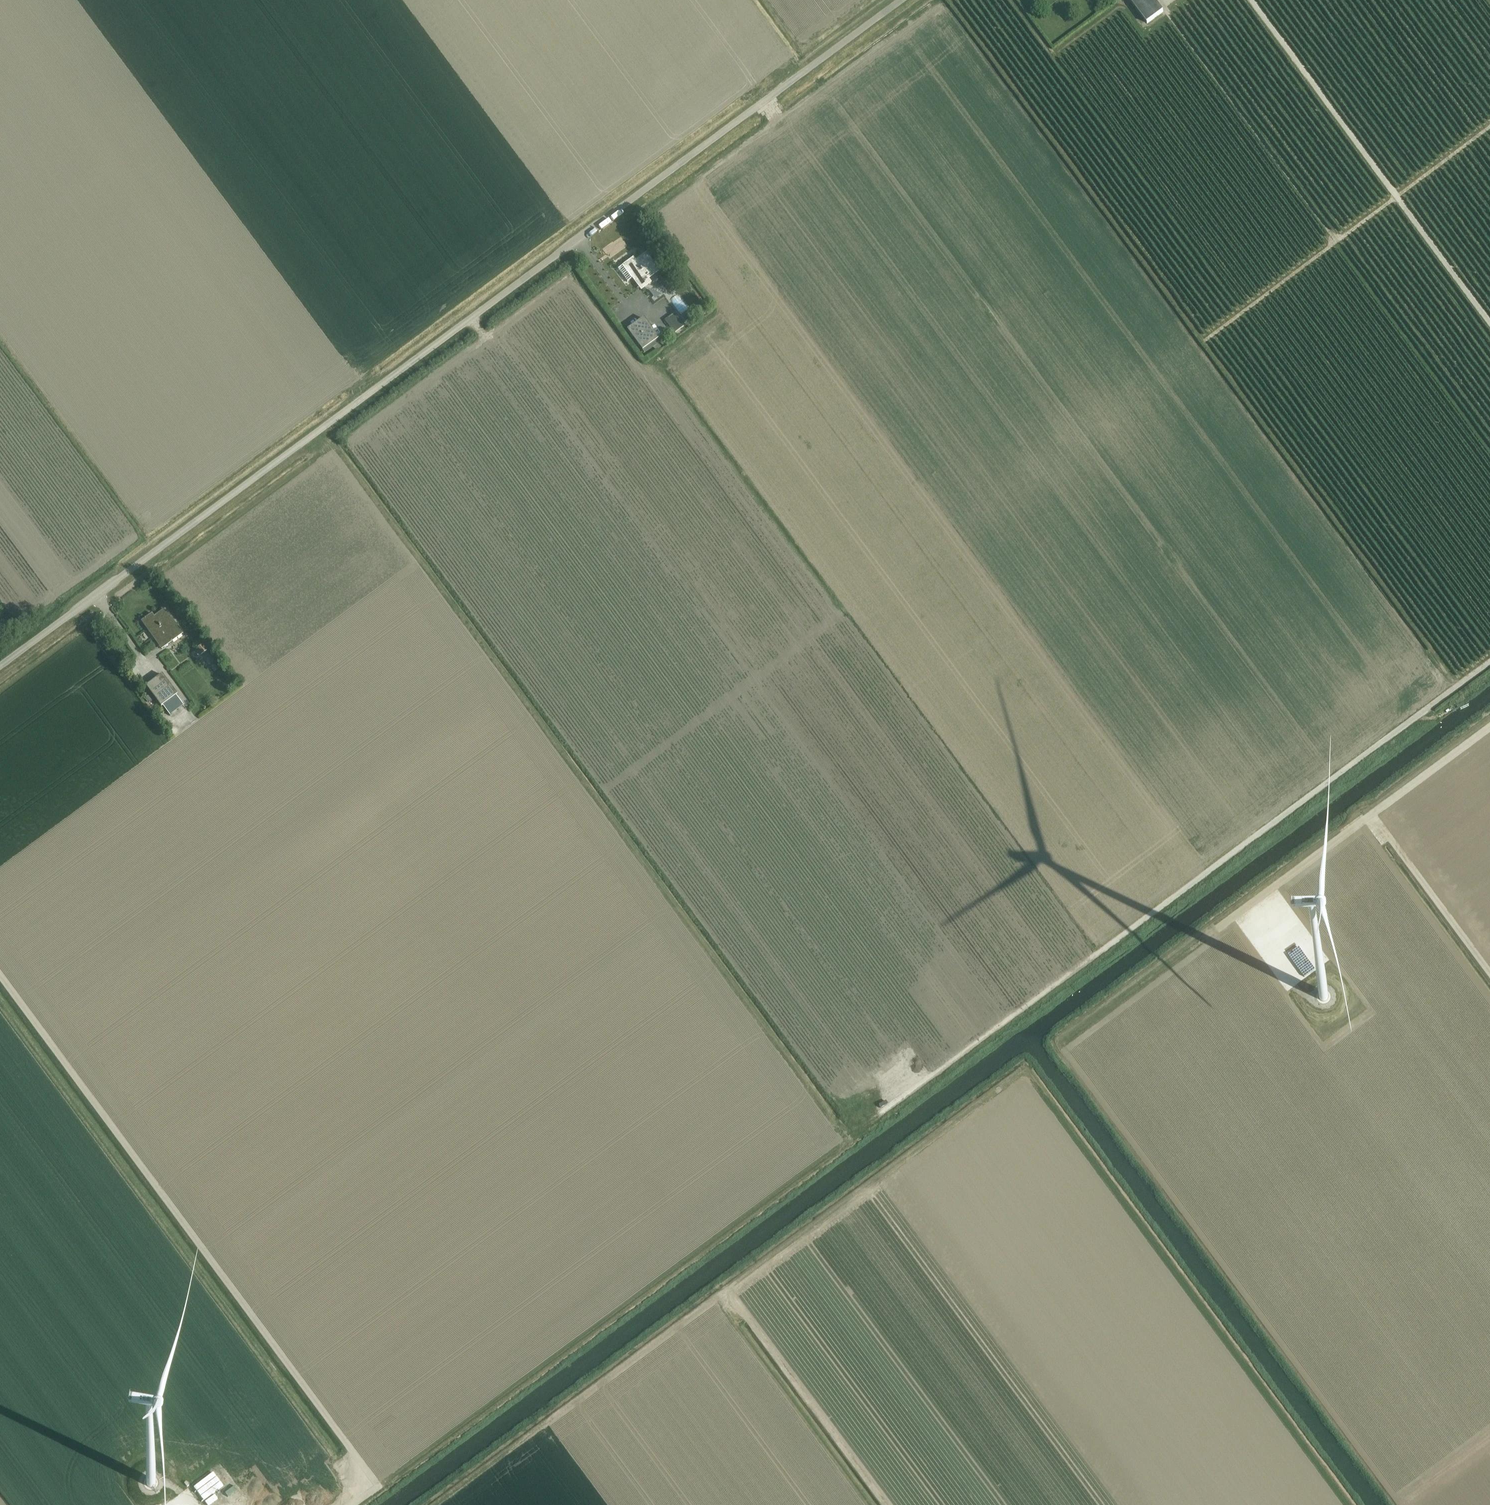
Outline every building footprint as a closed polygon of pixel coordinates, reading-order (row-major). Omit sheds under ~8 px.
[(1154,0),(1129,0),(1146,23),(1163,11),(1154,0)] [(651,277),(659,271),(645,253),(635,261),(633,258),(622,266),(642,293),(655,283),(651,277)] [(616,259),(610,263),(619,279),(626,275),(616,259)] [(674,333),(683,326),(674,313),(664,320),(674,333)] [(652,344),(658,339),(643,318),(627,330),(642,351),(652,344)] [(154,617),(151,613),(141,621),(157,644),(160,641),(164,647),(182,634),(164,609),(154,617)] [(206,651),(202,644),(196,648),(201,655),(206,651)] [(160,707),(177,695),(162,675),(145,687),(160,707)] [(1313,995),(1313,996),(1313,997),(1314,999),(1314,1000),(1315,1001),(1315,1002),(1316,1003),(1317,1004),(1318,1005),(1319,1005),(1320,1006),(1321,1006),(1323,1006),(1324,1006),(1325,1006),(1326,1006),(1328,1005),(1329,1005),(1330,1004),(1331,1003),(1331,1002),(1332,1001),(1333,1000),(1333,999),(1333,997),(1333,996),(1333,995),(1333,994),(1333,992),(1332,991),(1331,990),(1331,989),(1330,988),(1329,988),(1328,987),(1326,987),(1325,986),(1324,986),(1323,986),(1321,986),(1320,987),(1319,987),(1318,988),(1317,988),(1316,989),(1315,990),(1315,991),(1314,992),(1314,994),(1313,995)] [(161,1484),(161,1483),(161,1481),(161,1480),(160,1479),(160,1478),(159,1477),(158,1476),(157,1475),(156,1474),(155,1474),(154,1473),(153,1473),(151,1473),(150,1473),(149,1473),(148,1473),(147,1474),(145,1474),(144,1475),(144,1476),(143,1477),(142,1478),(142,1479),(141,1480),(141,1481),(141,1483),(141,1484),(141,1485),(142,1486),(142,1487),(143,1489),(144,1489),(144,1490),(145,1491),(147,1492),(148,1492),(149,1492),(150,1493),(151,1493),(153,1492),(154,1492),(155,1492),(156,1491),(157,1490),(158,1489),(159,1489),(160,1487),(160,1486),(161,1485),(161,1484)]
